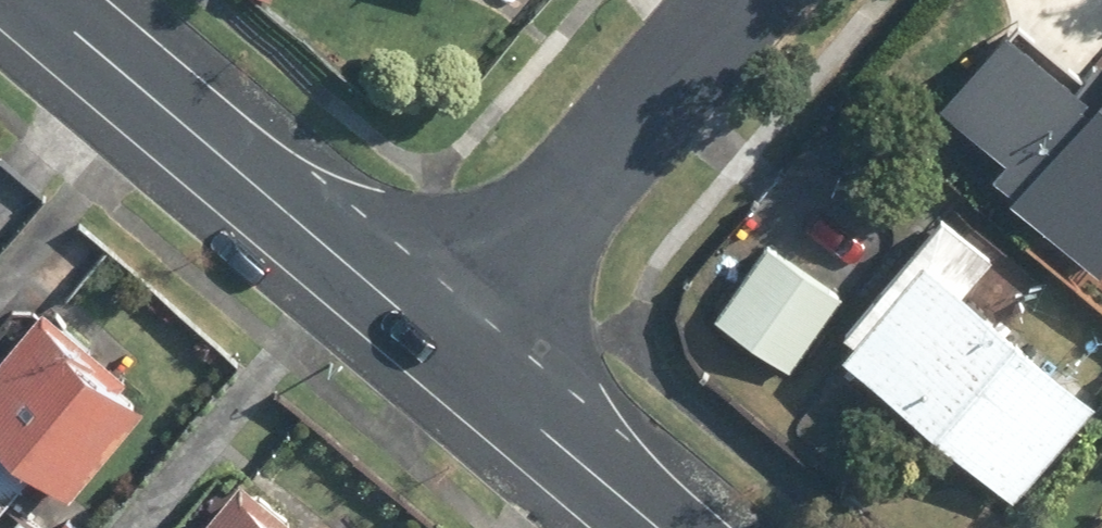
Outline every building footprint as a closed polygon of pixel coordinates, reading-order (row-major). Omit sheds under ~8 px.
[(1098,96),(1032,29),(956,105),(1022,171),(1098,96)] [(1017,192),(1097,268),(1101,263),(1101,103),(1017,192)] [(998,255),(949,212),(848,328),(858,337),(846,350),(1016,497),(1100,400),(970,288),(998,255)] [(846,301),(778,244),(717,318),(786,375),(846,301)] [(46,314),(0,366),(0,514),(42,466),(75,495),(152,407),(46,314)] [(244,479),(205,527),(305,527),(244,479)]
